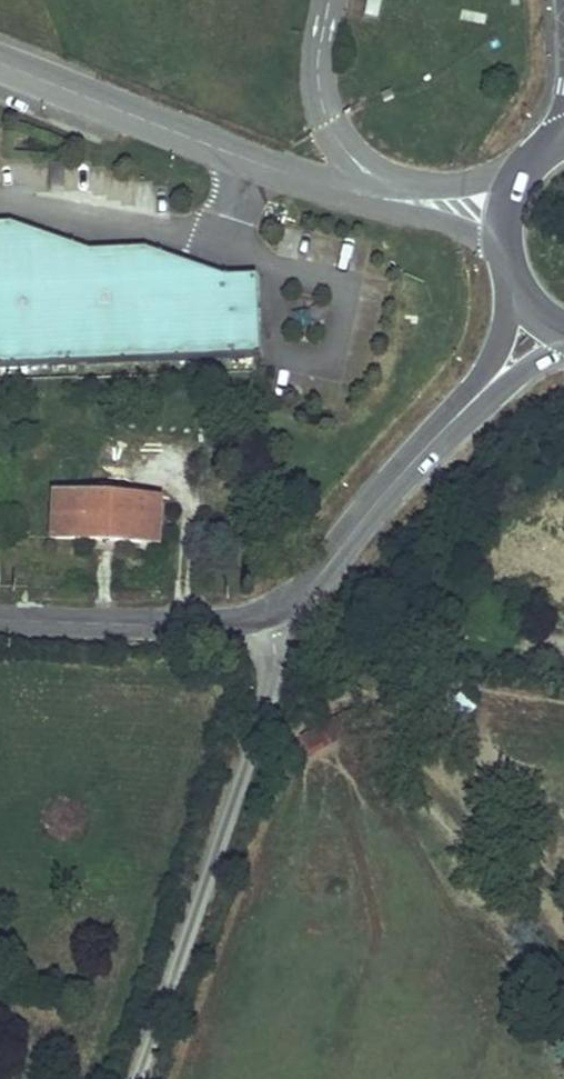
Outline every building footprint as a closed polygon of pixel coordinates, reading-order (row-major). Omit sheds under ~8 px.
[(364,17),(376,19),(380,0),(368,0),(364,17)] [(262,357),(259,277),(227,279),(147,251),(92,253),(12,225),(0,226),(0,367),(262,357)] [(99,491),(99,501),(119,501),(119,492),(99,491)] [(55,498),(53,540),(157,545),(160,504),(119,501),(99,501),(55,498)]
